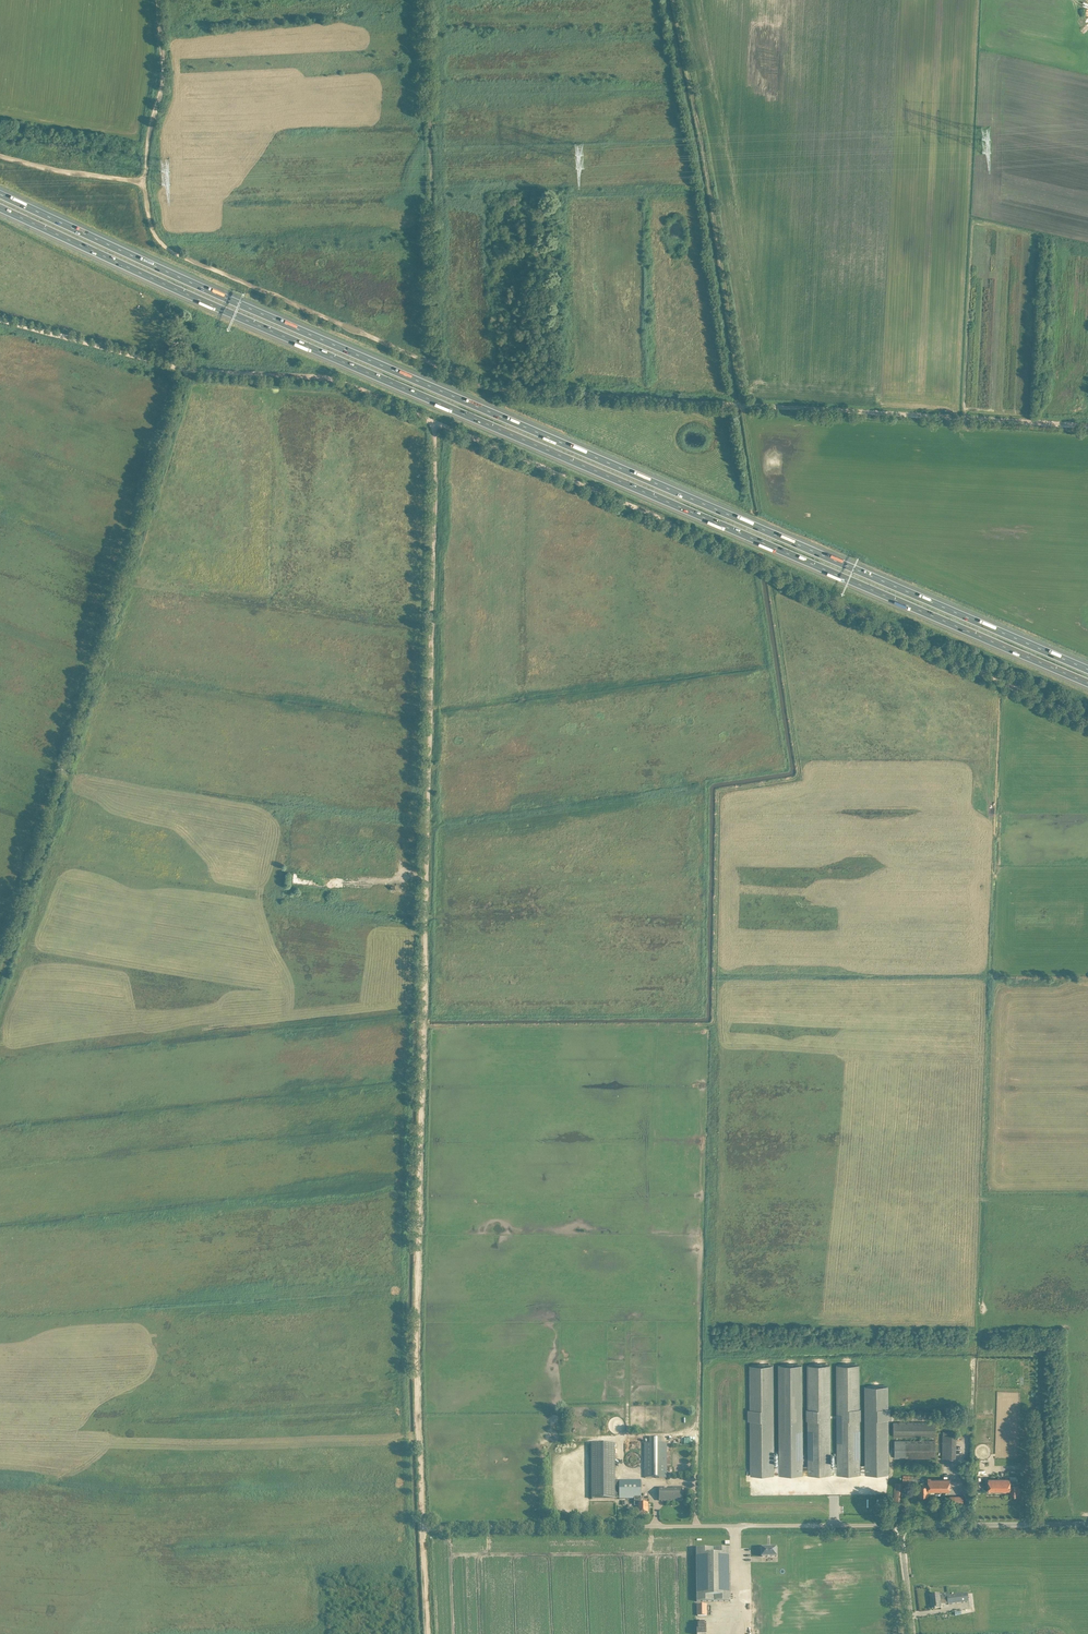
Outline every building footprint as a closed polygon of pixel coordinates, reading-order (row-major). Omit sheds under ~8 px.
[(127,267),(125,271),(141,276),(142,272),(127,267)] [(750,1410),(748,1410),(748,1421),(750,1421),(750,1475),(803,1475),(808,1475),(831,1475),(831,1474),(837,1474),(837,1475),(860,1474),(866,1474),(889,1474),(889,1420),(891,1420),(891,1409),(889,1409),(889,1387),(865,1387),(866,1465),(861,1465),(860,1365),(836,1365),(837,1464),(831,1464),(830,1366),(808,1366),(808,1410),(807,1410),(807,1421),(808,1421),(808,1466),(803,1466),(802,1366),(779,1366),(779,1464),(774,1464),(773,1366),(750,1366),(750,1410)] [(606,1418),(598,1418),(598,1424),(600,1424),(600,1427),(606,1427),(606,1418)] [(936,1421),(893,1422),(893,1436),(935,1436),(936,1421)] [(942,1458),(957,1458),(957,1431),(943,1431),(942,1458)] [(667,1478),(667,1444),(662,1444),(662,1438),(650,1438),(650,1444),(644,1444),(644,1478),(667,1478)] [(935,1440),(906,1440),(894,1440),(895,1458),(907,1457),(935,1458),(935,1440)] [(615,1443),(592,1444),(592,1499),(605,1499),(605,1498),(610,1498),(610,1499),(635,1499),(635,1506),(639,1506),(639,1503),(641,1503),(641,1480),(615,1480),(615,1443)] [(903,1475),(903,1483),(917,1483),(917,1475),(915,1475),(903,1475)] [(919,1491),(918,1491),(918,1496),(928,1496),(928,1492),(929,1492),(929,1491),(949,1491),(949,1479),(931,1479),(931,1478),(928,1478),(928,1485),(919,1485),(919,1491)] [(988,1479),(988,1485),(988,1490),(1008,1490),(1008,1492),(1010,1492),(1010,1495),(1019,1495),(1019,1491),(1018,1491),(1018,1485),(1010,1485),(1010,1479),(988,1479)] [(896,1483),(894,1503),(894,1508),(901,1509),(903,1484),(896,1483)] [(683,1488),(673,1488),(673,1489),(664,1489),(664,1487),(659,1487),(659,1501),(683,1501),(683,1488)] [(641,1503),(639,1503),(639,1506),(639,1513),(648,1513),(648,1503),(641,1503)] [(761,1547),(761,1557),(777,1557),(777,1547),(772,1547),(766,1547),(761,1547)] [(730,1548),(696,1549),(697,1602),(731,1601),(730,1548)] [(936,1609),(936,1608),(941,1608),(940,1605),(948,1604),(968,1602),(967,1593),(947,1596),(947,1598),(940,1599),(939,1594),(936,1595),(930,1595),(932,1609),(935,1609),(936,1609)] [(697,1605),(697,1616),(707,1616),(707,1605),(697,1605)]
